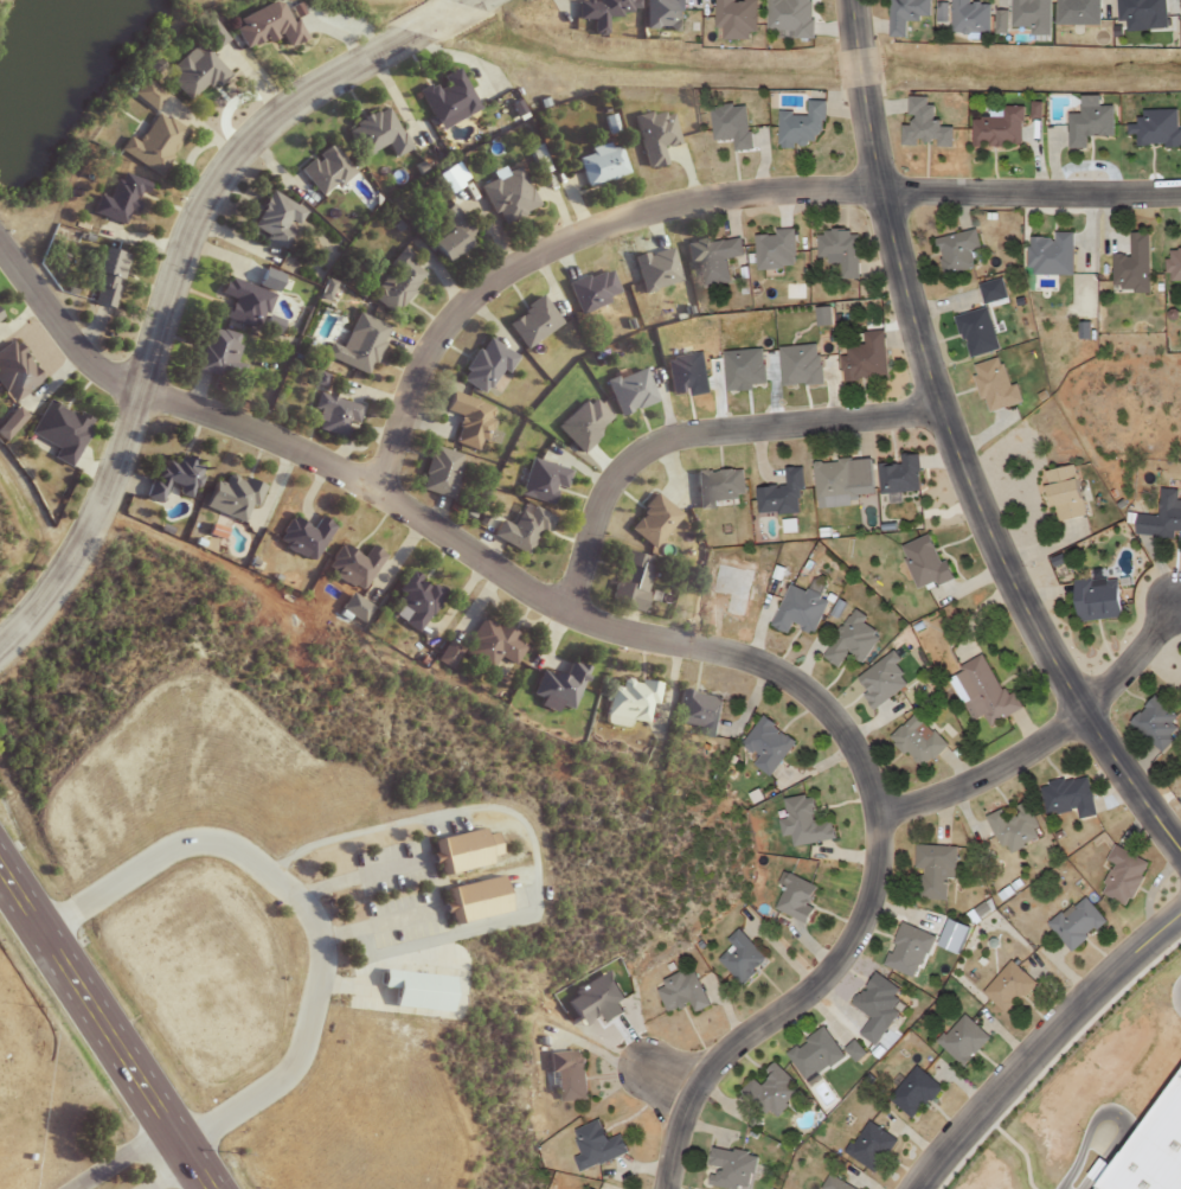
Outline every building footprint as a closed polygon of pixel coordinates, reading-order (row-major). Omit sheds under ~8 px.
[(240,47),(272,32),(280,46),(295,39),(276,0),(270,0),(226,20),(240,47)] [(570,15),(583,17),(583,33),(597,33),(598,15),(627,17),(627,0),(570,0),(570,15)] [(637,30),(680,31),(681,0),(638,0),(637,30)] [(713,27),(720,27),(720,38),(753,38),(753,0),(713,0),(713,27)] [(765,30),(779,30),(779,36),(809,36),(810,0),(765,0),(765,30)] [(886,37),(903,37),(903,19),(926,19),(926,0),(886,0),(886,37)] [(965,4),(965,0),(948,0),(948,32),(987,32),(987,4),(965,4)] [(1027,36),(1048,36),(1048,0),(1008,0),(1008,26),(1027,26),(1027,36)] [(1053,24),(1097,24),(1097,0),(1053,0),(1053,24)] [(1115,25),(1162,24),(1161,0),(1114,0),(1115,25)] [(936,20),(948,20),(948,1),(937,1),(936,20)] [(1010,9),(996,8),(995,32),(1008,33),(1010,9)] [(172,75),(166,81),(185,101),(218,69),(193,43),(166,69),(172,75)] [(413,89),(432,127),(473,107),(454,69),(413,89)] [(899,123),(899,143),(949,146),(950,126),(928,124),(929,96),(906,96),(905,123),(899,123)] [(775,111),(776,146),(820,146),(819,100),(803,100),(804,111),(775,111)] [(730,152),(749,149),(742,101),(706,106),(711,141),(729,139),(730,152)] [(1000,116),(969,116),(969,146),(1020,146),(1020,104),(1000,104),(1000,116)] [(1084,148),(1084,135),(1110,135),(1110,104),(1077,104),(1077,113),(1065,113),(1065,148),(1084,148)] [(340,130),(357,159),(381,143),(390,158),(406,147),(380,106),(340,130)] [(1179,145),(1177,108),(1137,108),(1137,123),(1124,123),(1125,134),(1132,134),(1134,146),(1179,145)] [(642,168),(661,165),(657,147),(674,143),(668,109),(633,115),(642,168)] [(135,142),(123,135),(115,151),(156,174),(181,129),(152,113),(135,142)] [(601,116),(605,133),(617,130),(613,113),(601,116)] [(351,171),(326,141),(294,170),(319,199),(351,171)] [(582,186),(623,174),(615,145),(603,148),(602,143),(571,153),(582,186)] [(444,192),(465,182),(455,162),(434,171),(444,192)] [(495,225),(533,207),(514,167),(476,185),(495,225)] [(86,213),(123,228),(141,181),(116,172),(105,199),(94,194),(86,213)] [(301,212),(265,191),(244,228),(280,248),(301,212)] [(447,204),(434,215),(442,226),(422,241),(438,263),(471,238),(447,204)] [(794,228),(775,228),(775,233),(755,234),(756,268),(794,267),(794,228)] [(971,268),(968,252),(977,250),(971,229),(931,238),(941,275),(971,268)] [(855,230),(813,230),(814,257),(823,257),(823,264),(837,264),(839,279),(855,277),(855,230)] [(1068,274),(1068,231),(1050,231),(1050,236),(1025,236),(1025,274),(1068,274)] [(1110,255),(1110,292),(1145,292),(1147,231),(1127,231),(1127,255),(1110,255)] [(680,244),(682,263),(697,261),(699,285),(725,281),(723,257),(739,256),(737,237),(680,244)] [(124,256),(97,247),(89,273),(95,275),(86,303),(108,309),(124,256)] [(639,291),(678,283),(670,247),(632,256),(639,291)] [(407,255),(398,248),(361,292),(387,314),(421,275),(403,261),(407,255)] [(1163,249),(1164,281),(1179,281),(1179,289),(1180,289),(1180,249),(1163,249)] [(255,283),(272,292),(281,275),(263,266),(255,283)] [(565,284),(578,314),(605,303),(603,297),(617,291),(606,267),(565,284)] [(220,319),(257,331),(269,293),(220,277),(214,295),(226,299),(220,319)] [(978,303),(1003,296),(999,279),(973,286),(978,303)] [(502,326),(525,350),(554,320),(532,296),(502,326)] [(1078,314),(1090,314),(1089,297),(1078,297),(1078,314)] [(815,325),(831,324),(830,305),(815,306),(815,325)] [(984,307),(951,315),(963,358),(995,350),(984,307)] [(320,357),(364,376),(384,327),(353,314),(338,349),(326,344),(320,357)] [(230,362),(237,335),(204,327),(193,370),(237,382),(240,365),(230,362)] [(860,331),(861,344),(837,345),(839,379),(884,378),(881,330),(860,331)] [(454,378),(483,396),(508,356),(479,337),(454,378)] [(8,340),(0,346),(0,390),(8,402),(37,383),(8,340)] [(781,384),(821,382),(819,343),(779,345),(781,384)] [(725,390),(751,390),(751,383),(764,383),(763,348),(724,349),(725,390)] [(703,351),(664,357),(669,393),(689,390),(690,395),(709,392),(703,351)] [(969,364),(981,411),(1019,403),(1014,383),(1006,385),(999,357),(969,364)] [(602,384),(617,417),(652,401),(636,367),(602,384)] [(450,443),(476,450),(489,405),(444,392),(439,411),(457,416),(450,443)] [(335,436),(340,421),(352,424),(357,405),(314,395),(304,429),(335,436)] [(555,427),(578,451),(613,417),(600,403),(598,405),(588,395),(555,427)] [(63,467),(86,424),(44,399),(25,434),(51,449),(46,458),(63,467)] [(18,417),(6,408),(0,415),(0,438),(18,417)] [(457,454),(426,446),(415,490),(447,498),(457,454)] [(199,467),(158,452),(141,497),(155,501),(160,490),(187,499),(199,467)] [(920,491),(918,453),(901,453),(901,462),(879,463),(880,493),(920,491)] [(809,461),(814,507),(853,504),(848,458),(809,461)] [(565,471),(525,460),(515,496),(545,504),(551,485),(560,487),(565,471)] [(1054,520),(1081,514),(1071,465),(1044,469),(1054,520)] [(755,514),(800,513),(797,467),(779,467),(779,485),(753,486),(755,514)] [(714,509),(713,500),(742,499),(740,468),(691,472),(693,510),(714,509)] [(256,485),(224,473),(220,484),(210,480),(199,507),(243,523),(256,485)] [(1180,537),(1180,503),(1180,490),(1157,488),(1155,514),(1132,513),(1130,533),(1180,537)] [(623,525),(648,548),(676,517),(653,494),(623,525)] [(486,535),(521,556),(545,517),(522,503),(508,528),(495,519),(486,535)] [(307,563),(330,526),(315,517),(307,529),(288,517),(272,541),(307,563)] [(914,590),(946,577),(928,533),(897,546),(914,590)] [(364,546),(359,557),(334,545),(321,573),(359,593),(379,554),(364,546)] [(604,602),(635,611),(650,560),(620,550),(604,602)] [(398,624),(416,633),(438,592),(403,571),(392,593),(397,595),(392,605),(404,612),(398,624)] [(1072,578),(1072,619),(1116,619),(1116,578),(1072,578)] [(336,608),(358,622),(383,588),(371,580),(357,600),(347,593),(336,608)] [(826,600),(788,582),(768,625),(784,633),(789,622),(810,632),(826,600)] [(847,652),(858,661),(880,634),(853,612),(819,653),(834,667),(847,652)] [(476,618),(458,654),(487,669),(493,657),(509,665),(521,641),(476,618)] [(447,669),(458,652),(444,643),(432,659),(447,669)] [(852,679),(872,708),(906,683),(893,665),(898,660),(891,651),(852,679)] [(945,673),(969,721),(981,715),(986,724),(1020,708),(1012,691),(1002,696),(981,654),(945,673)] [(567,709),(583,667),(565,660),(559,677),(538,670),(528,695),(567,709)] [(601,720),(647,728),(654,685),(622,679),(621,684),(608,682),(601,720)] [(670,727),(712,735),(719,697),(678,690),(670,727)] [(1127,721),(1158,753),(1174,737),(1163,727),(1173,716),(1153,695),(1127,721)] [(945,741),(913,711),(886,740),(919,769),(945,741)] [(755,756),(750,763),(765,775),(792,743),(760,716),(738,742),(755,756)] [(1092,814),(1084,775),(1036,786),(1044,816),(1073,808),(1076,818),(1092,814)] [(832,839),(828,819),(813,822),(808,794),(781,799),(784,818),(776,819),(779,836),(787,835),(789,846),(832,839)] [(983,816),(1002,854),(1039,836),(1025,807),(1003,818),(999,808),(983,816)] [(434,875),(495,862),(489,832),(481,835),(480,829),(426,839),(434,875)] [(950,845),(912,844),(911,869),(917,869),(916,899),(948,900),(950,845)] [(1096,890),(1122,906),(1145,864),(1111,844),(1102,859),(1111,864),(1096,890)] [(774,886),(781,889),(771,909),(800,922),(816,888),(781,870),(774,886)] [(496,877),(442,888),(449,923),(503,912),(496,877)] [(1045,926),(1068,951),(1102,920),(1078,894),(1045,926)] [(969,924),(946,917),(938,946),(960,952),(969,924)] [(930,937),(898,922),(880,964),(912,978),(930,937)] [(714,959),(738,984),(763,959),(733,929),(723,940),(727,946),(714,959)] [(1032,984),(1008,960),(978,991),(1002,1015),(1032,984)] [(686,1002),(691,1014),(706,1005),(688,967),(650,984),(663,1012),(686,1002)] [(450,976),(381,968),(379,986),(392,988),(390,1005),(446,1012),(450,976)] [(624,997),(607,969),(573,989),(577,995),(565,1002),(580,1027),(602,1014),(606,1021),(623,1011),(618,1001),(624,997)] [(882,1029),(894,1011),(887,1006),(898,991),(871,972),(847,1004),(882,1029)] [(986,1038),(961,1012),(932,1041),(958,1066),(986,1038)] [(802,1082),(841,1057),(821,1027),(783,1053),(802,1082)] [(843,1048),(856,1061),(866,1051),(853,1038),(843,1048)] [(579,1051),(547,1054),(551,1101),(583,1099),(579,1051)] [(737,1093),(770,1120),(797,1087),(769,1063),(762,1072),(766,1075),(758,1086),(749,1078),(737,1093)] [(1088,1188),(1180,1188),(1180,1063),(1088,1188)] [(885,1097),(909,1119),(938,1088),(914,1066),(885,1097)] [(617,1133),(603,1139),(596,1119),(569,1130),(578,1155),(569,1158),(575,1171),(624,1152),(617,1133)] [(842,1151),(871,1172),(893,1142),(865,1120),(842,1151)] [(706,1166),(702,1183),(727,1188),(747,1188),(755,1156),(708,1145),(704,1165),(706,1166)] [(827,1174),(818,1188),(852,1188),(827,1174)]
